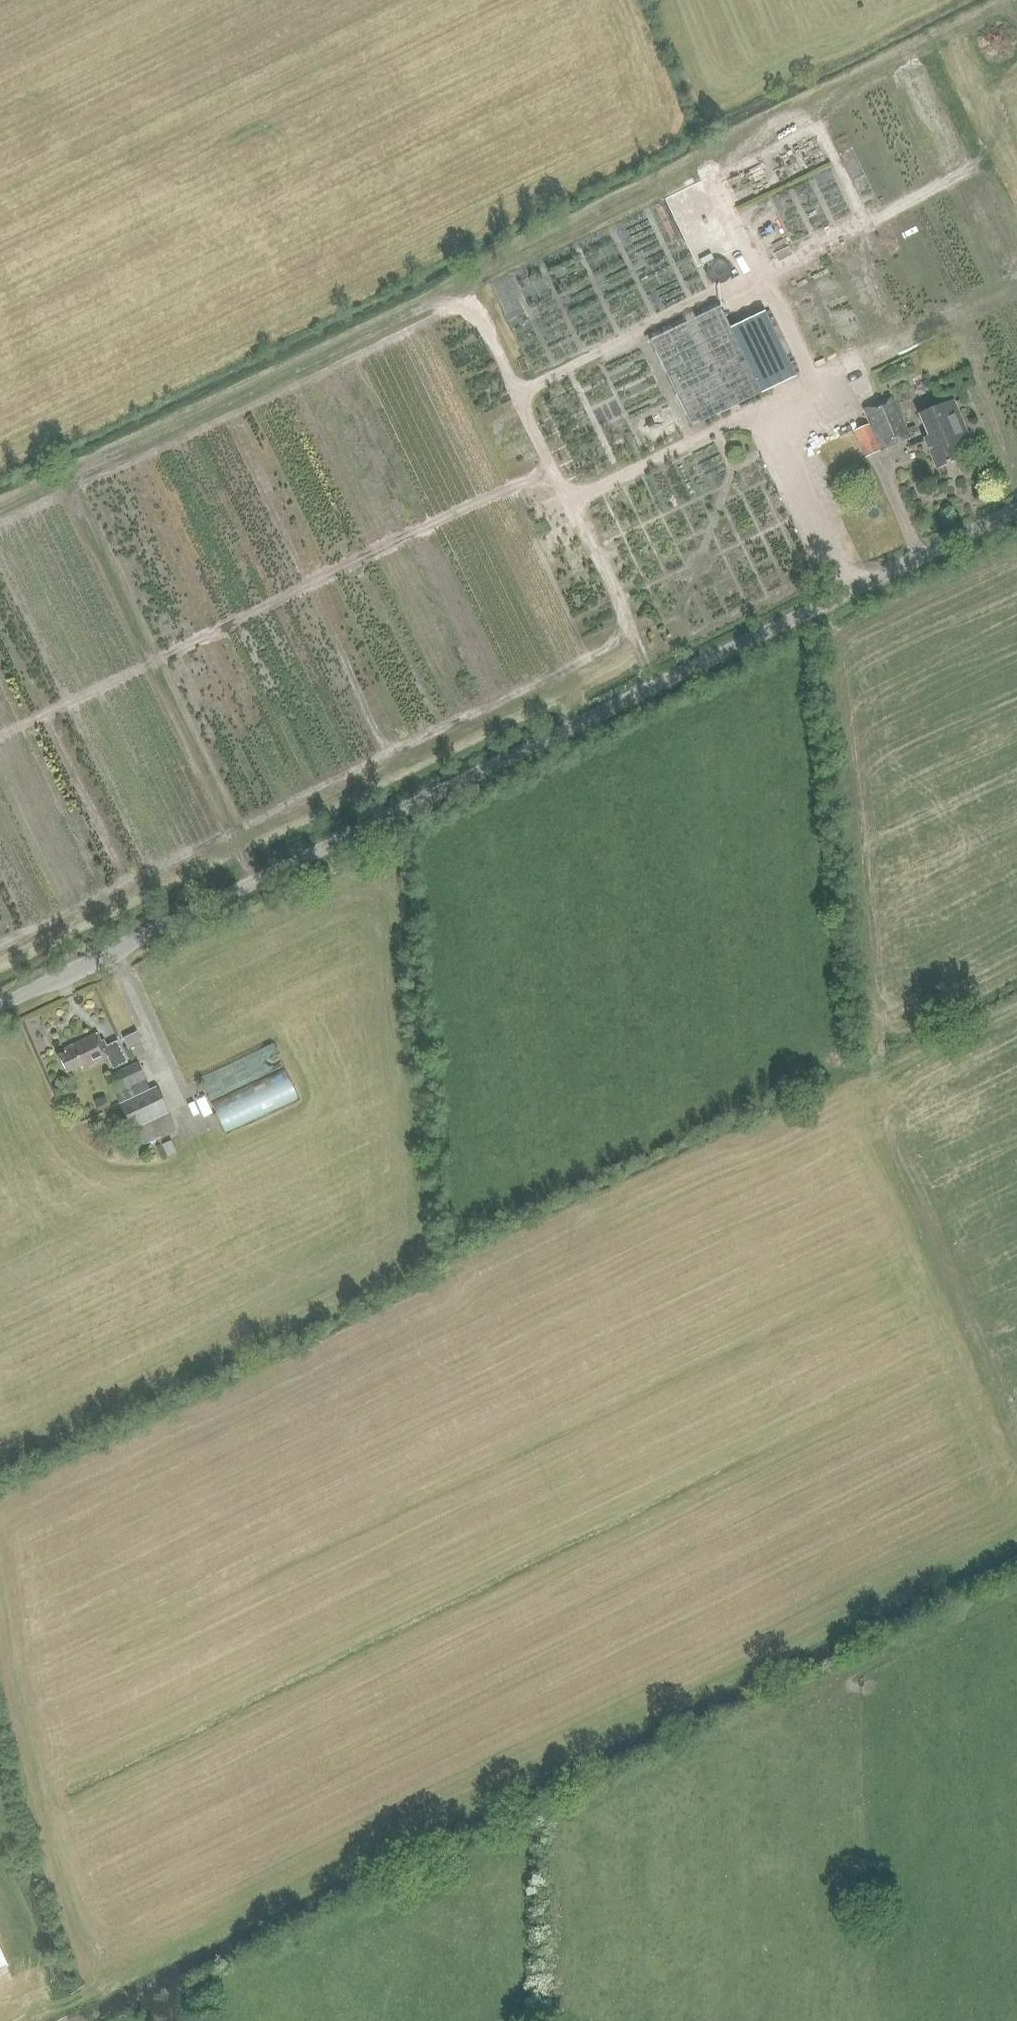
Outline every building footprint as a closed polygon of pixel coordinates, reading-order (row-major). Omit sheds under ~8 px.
[(649,340),(691,427),(796,376),(764,311),(729,328),(719,306),(649,340)] [(864,457),(881,450),(910,438),(893,396),(863,408),(870,424),(853,431),(864,457)] [(952,445),(968,438),(952,401),(918,416),(927,437),(923,439),(936,469),(958,460),(952,445)] [(123,1038),(128,1050),(142,1043),(137,1032),(123,1038)] [(84,1070),(108,1058),(114,1069),(127,1062),(117,1041),(104,1048),(97,1034),(64,1049),(66,1054),(59,1057),(67,1073),(82,1066),(84,1070)] [(107,1077),(115,1093),(146,1078),(138,1063),(107,1077)] [(225,1131),(297,1097),(284,1069),(211,1103),(225,1131)] [(157,1087),(120,1104),(132,1129),(169,1112),(157,1087)]
